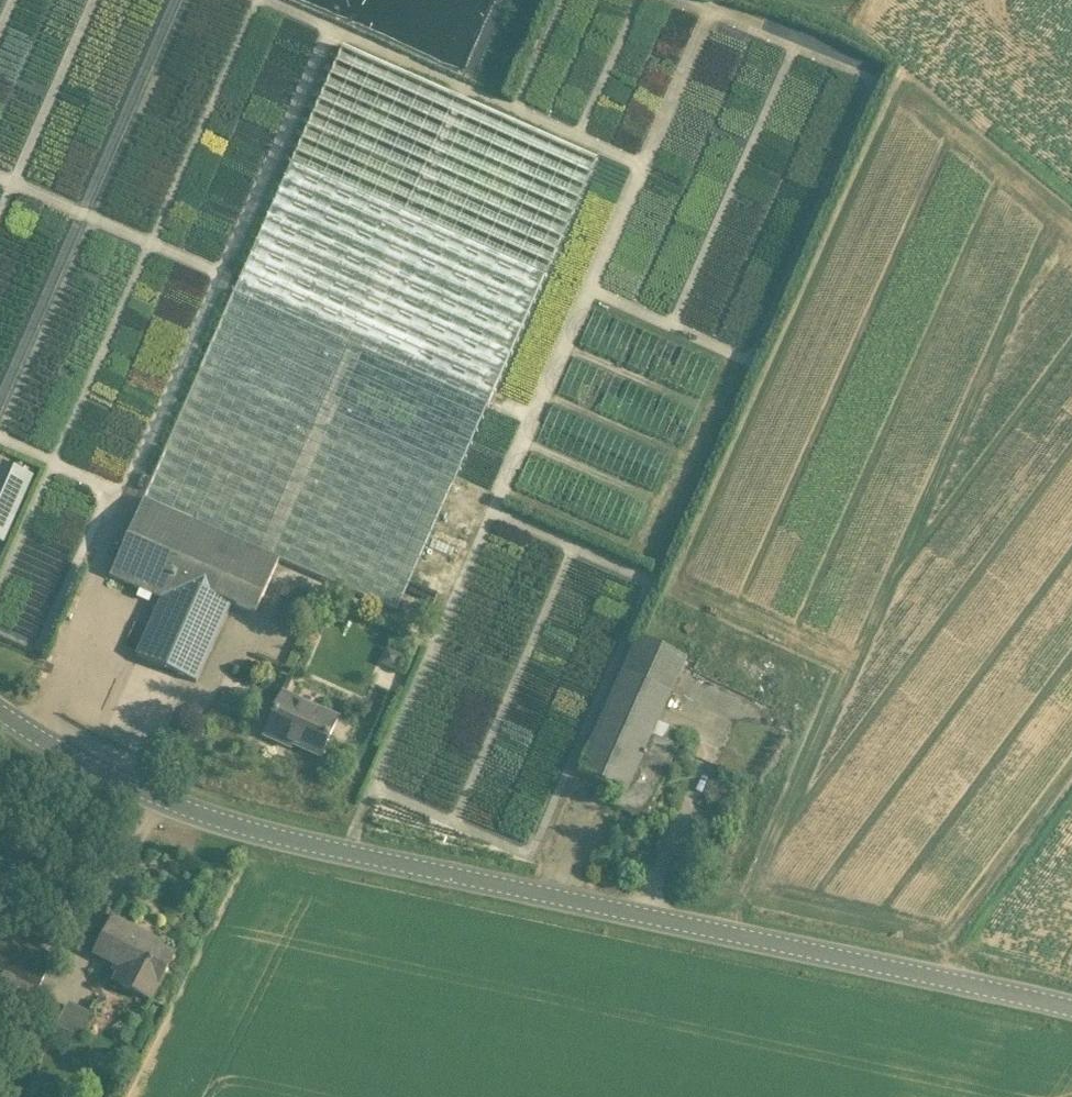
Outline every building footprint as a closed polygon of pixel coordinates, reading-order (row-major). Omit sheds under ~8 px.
[(295,165),(110,576),(161,599),(136,656),(196,683),(231,605),(256,616),(280,562),(398,615),(549,278),(600,164),(346,50),(295,165)] [(700,401),(718,361),(597,308),(579,347),(700,401)] [(24,474),(0,464),(0,527),(24,474)] [(284,585),(279,597),(304,608),(309,596),(284,585)] [(611,805),(645,821),(677,749),(652,738),(672,694),(688,658),(638,636),(622,672),(578,771),(618,789),(611,805)] [(281,696),(264,736),(279,742),(280,739),(321,757),(337,721),(281,696)] [(158,986),(174,955),(148,942),(150,938),(113,919),(95,953),(115,964),(111,972),(116,974),(112,982),(150,1002),(158,986)] [(0,928),(0,969),(37,987),(53,954),(0,928)]
